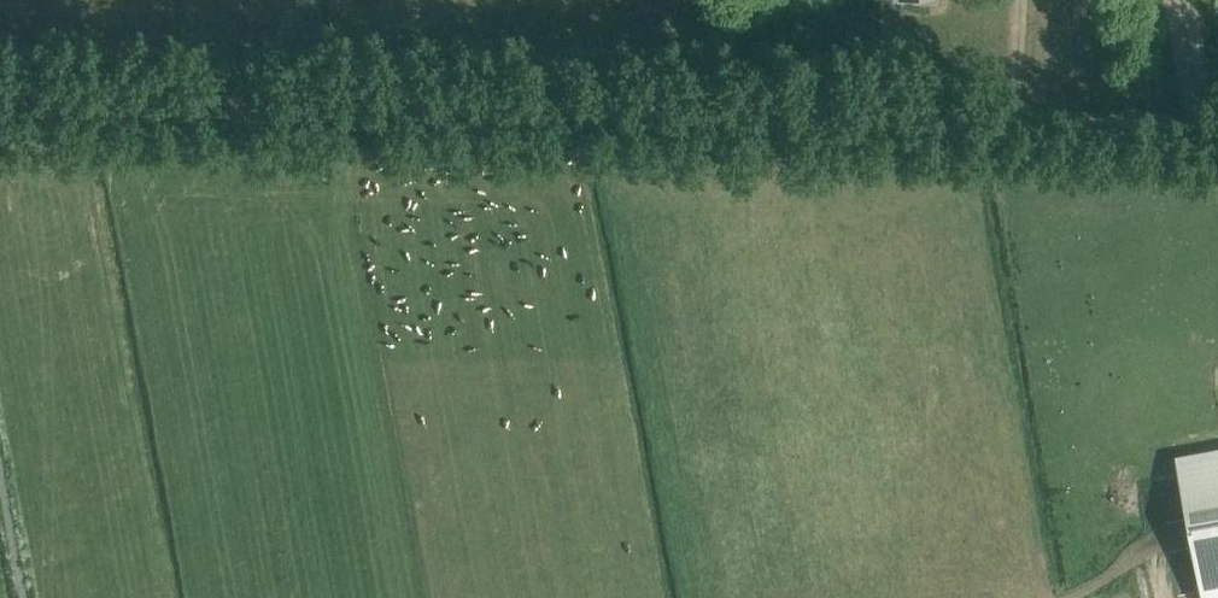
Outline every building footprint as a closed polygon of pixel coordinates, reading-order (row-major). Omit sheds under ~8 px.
[(1178,458),(1204,597),(1217,597),(1217,451),(1178,458)]
